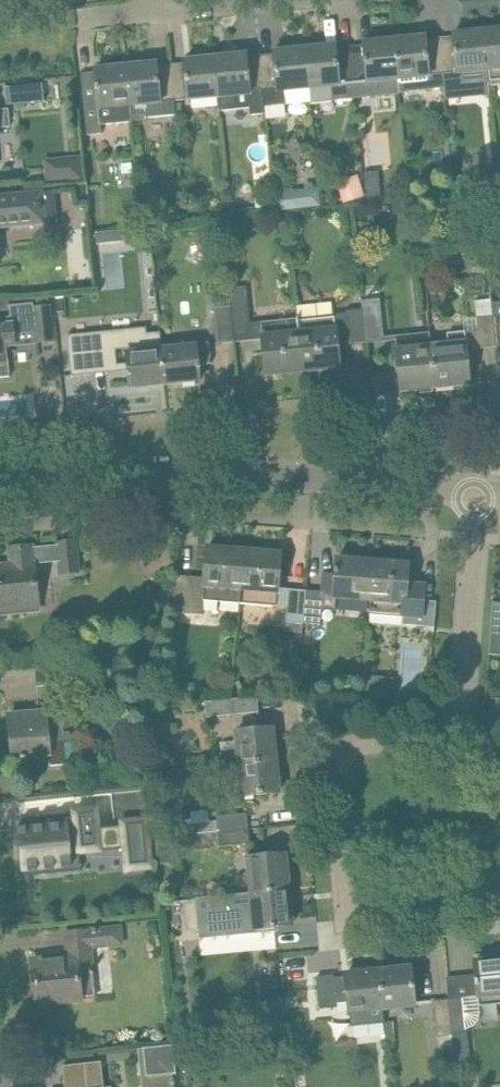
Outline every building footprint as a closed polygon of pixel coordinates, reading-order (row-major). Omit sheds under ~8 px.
[(484,31),(489,83),(489,87),(499,86),(499,29),(484,31)] [(484,31),(452,34),(453,44),(439,45),(443,90),(444,100),(459,99),(457,87),(489,83),(484,31)] [(443,90),(439,45),(426,46),(425,36),(394,40),(398,79),(415,77),(417,92),(443,90)] [(398,79),(394,40),(363,43),(364,53),(350,54),(354,98),(400,93),(398,79)] [(336,45),(304,48),(308,88),(332,86),(333,100),(354,98),(350,54),(337,55),(336,45)] [(274,61),(260,63),(263,92),(278,91),(308,88),(304,48),(273,51),(274,61)] [(263,92),(260,63),(247,64),(246,54),(214,57),(218,97),(219,112),(248,109),(249,116),(263,115),(261,92),(263,92)] [(218,97),(214,57),(184,60),(185,70),(171,72),(174,101),(187,100),(218,97)] [(174,101),(171,72),(157,73),(156,63),(125,66),(129,106),(146,105),(147,118),(175,116),(174,101)] [(129,106),(125,66),(94,69),(95,79),(81,80),(84,110),(86,136),(101,134),(100,126),(130,123),(129,106)] [(7,105),(22,103),(44,101),(42,83),(5,87),(7,105)] [(10,128),(8,109),(0,110),(0,128),(10,128)] [(46,160),(48,183),(83,179),(81,157),(46,160)] [(482,173),(483,191),(495,190),(493,172),(482,173)] [(336,184),(342,205),(363,199),(357,178),(336,184)] [(318,189),(273,195),(275,214),(320,208),(318,189)] [(17,194),(0,196),(0,230),(43,226),(40,192),(17,194)] [(272,198),(254,199),(255,213),(273,212),(272,198)] [(143,209),(145,222),(158,220),(156,207),(143,209)] [(125,230),(95,234),(96,245),(127,241),(125,230)] [(303,370),(297,318),(260,322),(249,323),(246,287),(229,288),(230,306),(229,306),(233,342),(262,339),(266,374),(285,372),(284,370),(297,369),(297,371),(303,370)] [(378,301),(361,303),(362,313),(365,341),(382,340),(379,311),(378,301)] [(22,304),(9,305),(10,317),(0,318),(0,377),(10,376),(8,358),(4,359),(2,345),(14,343),(14,345),(53,341),(53,340),(58,340),(57,331),(52,332),(50,306),(33,308),(33,303),(22,304)] [(233,342),(229,306),(214,308),(217,343),(233,342)] [(362,313),(345,315),(348,343),(365,341),(362,313)] [(334,314),(297,318),(303,370),(308,370),(308,368),(320,366),(320,368),(339,366),(334,314)] [(448,344),(432,346),(431,346),(435,387),(470,384),(466,349),(497,346),(494,318),(494,316),(476,318),(478,331),(447,334),(448,344)] [(161,348),(160,333),(146,334),(145,328),(68,336),(71,369),(107,365),(107,366),(108,366),(109,371),(128,369),(129,372),(126,372),(127,376),(129,376),(130,388),(164,384),(161,349),(161,348)] [(431,346),(432,346),(431,339),(429,339),(412,340),(412,348),(396,349),(400,391),(435,387),(431,346)] [(196,345),(161,349),(164,384),(200,381),(198,369),(201,369),(200,364),(211,363),(209,342),(196,343),(196,345)] [(31,547),(10,549),(11,566),(0,567),(0,602),(37,599),(34,563),(59,561),(61,575),(78,574),(74,542),(31,547)] [(240,604),(244,551),(207,548),(204,577),(176,575),(173,612),(190,613),(191,600),(240,604)] [(244,551),(240,604),(276,606),(274,620),(286,621),(304,623),(307,590),(278,588),(281,554),(263,552),(263,554),(248,553),(248,551),(244,551)] [(320,591),(307,590),(304,623),(321,624),(322,610),(336,611),(337,593),(371,595),(373,561),(337,558),(336,569),(335,569),(335,573),(322,572),(320,591)] [(373,561),(371,595),(370,601),(370,613),(404,616),(403,625),(412,625),(434,627),(436,601),(425,600),(426,585),(407,584),(408,564),(373,561)] [(493,602),(489,654),(499,655),(499,603),(493,602)] [(286,621),(285,630),(303,631),(304,623),(286,621)] [(125,649),(124,640),(106,641),(107,651),(125,649)] [(87,676),(86,664),(32,669),(33,685),(66,683),(66,684),(79,683),(87,676)] [(370,692),(372,677),(364,676),(362,698),(378,700),(378,696),(374,696),(375,692),(370,692)] [(260,712),(259,697),(208,702),(209,717),(260,712)] [(491,717),(499,718),(499,700),(492,699),(491,717)] [(61,710),(22,714),(9,715),(13,758),(20,758),(21,760),(25,760),(25,757),(49,755),(50,765),(67,764),(65,743),(70,743),(69,732),(64,732),(61,710)] [(240,764),(275,761),(272,728),(236,732),(240,764)] [(278,792),(275,761),(240,764),(243,796),(278,792)] [(143,789),(111,792),(114,826),(99,828),(97,809),(73,812),(74,818),(41,821),(42,825),(16,827),(17,837),(21,837),(22,845),(18,845),(21,876),(81,870),(79,852),(101,850),(101,847),(103,847),(103,849),(121,848),(121,845),(124,845),(126,870),(152,868),(147,819),(146,819),(143,789)] [(220,832),(249,829),(248,813),(219,816),(219,820),(205,821),(206,832),(220,831),(220,832)] [(249,829),(220,832),(220,834),(197,836),(198,845),(221,844),(221,846),(250,844),(249,829)] [(247,858),(249,875),(237,876),(239,895),(288,890),(285,855),(247,858)] [(288,890),(239,895),(230,896),(231,909),(252,907),(255,931),(275,929),(275,926),(292,924),(288,890)] [(119,926),(87,930),(65,932),(68,957),(33,961),(37,999),(59,997),(59,1001),(81,999),(80,997),(95,996),(90,947),(121,943),(119,926)] [(464,975),(464,976),(466,976),(468,997),(478,996),(479,1006),(499,1004),(499,959),(475,961),(476,974),(466,975),(464,975)] [(380,971),(383,1008),(415,1004),(411,968),(380,971)] [(383,1008),(380,971),(345,974),(346,977),(334,979),(333,975),(316,977),(319,1008),(337,1006),(336,1004),(348,1002),(349,1011),(383,1008)] [(448,999),(452,1035),(466,1034),(463,997),(448,999)] [(452,1035),(448,999),(433,1001),(436,1037),(452,1035)] [(284,1034),(282,1001),(262,1002),(264,1035),(284,1034)] [(394,1021),(385,1022),(387,1042),(396,1042),(394,1021)] [(173,1046),(143,1049),(146,1077),(172,1075),(175,1075),(173,1049),(173,1046)] [(62,1066),(64,1086),(104,1086),(101,1062),(62,1066)]
